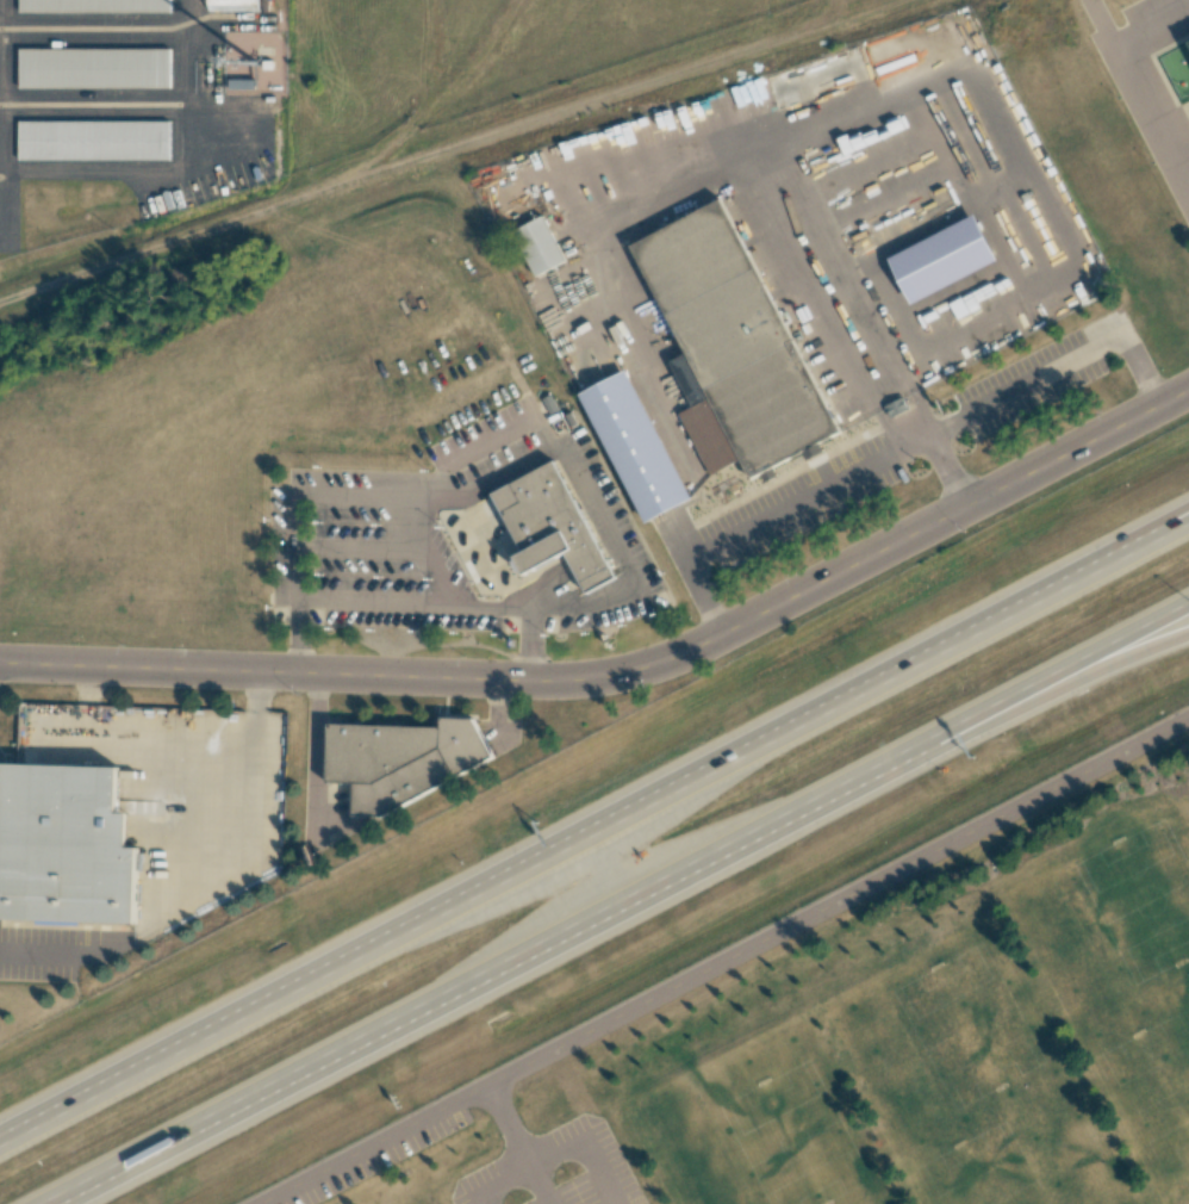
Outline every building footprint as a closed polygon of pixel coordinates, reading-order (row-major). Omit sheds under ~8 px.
[(170,13),(170,0),(18,0),(18,11),(170,13)] [(207,12),(258,11),(258,0),(207,0),(207,12)] [(861,44),(874,77),(779,112),(767,79),(861,44)] [(18,87),(170,88),(170,49),(18,48),(18,87)] [(170,121),(18,121),(18,159),(170,160),(170,121)] [(709,477),(739,461),(749,483),(845,433),(721,199),(630,247),(687,355),(672,365),(693,406),(677,416),(709,477)] [(976,216),(1000,261),(914,306),(890,260),(976,216)] [(541,218),(513,232),(536,275),(564,261),(541,218)] [(625,372),(579,396),(646,525),(692,501),(625,372)] [(552,465),(493,497),(525,553),(515,559),(525,577),(567,554),(587,590),(614,576),(552,465)] [(327,724),(325,783),(353,784),(352,817),(368,817),(493,762),(474,718),(440,717),(440,727),(327,724)] [(120,765),(4,763),(0,920),(136,924),(138,850),(129,849),(129,814),(119,813),(120,765)]
